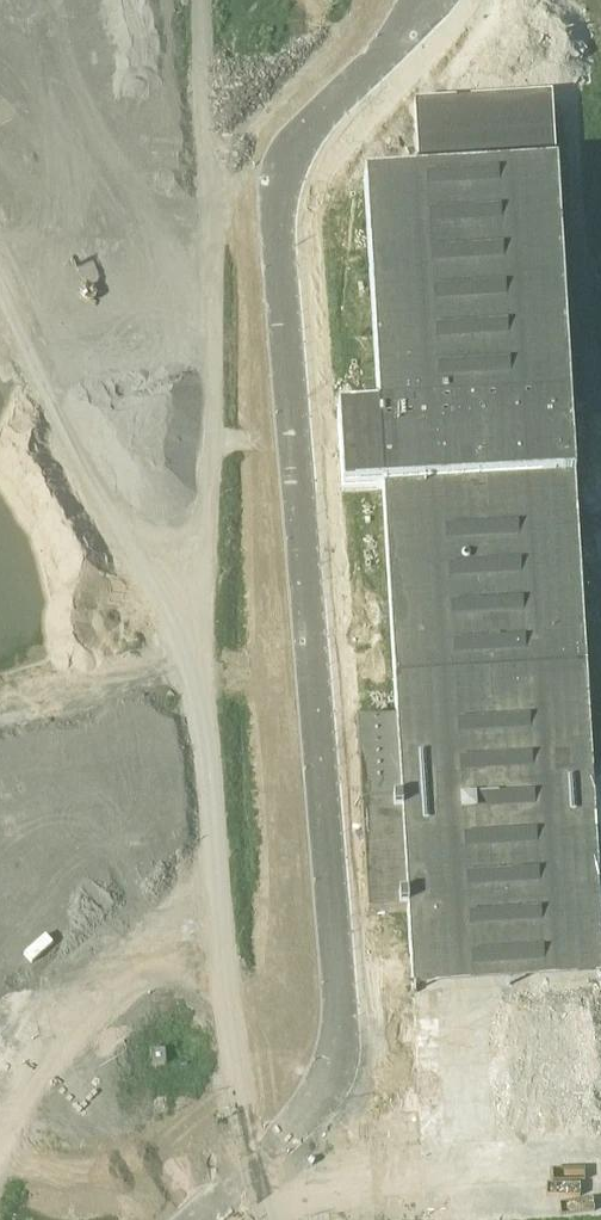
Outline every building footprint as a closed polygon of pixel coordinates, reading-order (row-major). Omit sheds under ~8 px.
[(404,1219),(600,1215),(600,778),(581,778),(581,820),(586,824),(582,828),(538,783),(534,783),(559,758),(547,211),(546,211),(545,192),(528,192),(528,166),(546,165),(545,95),(405,98),(406,174),(344,175),(349,410),(314,411),(315,492),(370,491),(375,719),(349,720),(353,913),(397,912),(404,1219)] [(152,1052),(153,1068),(165,1067),(163,1052),(152,1052)]
